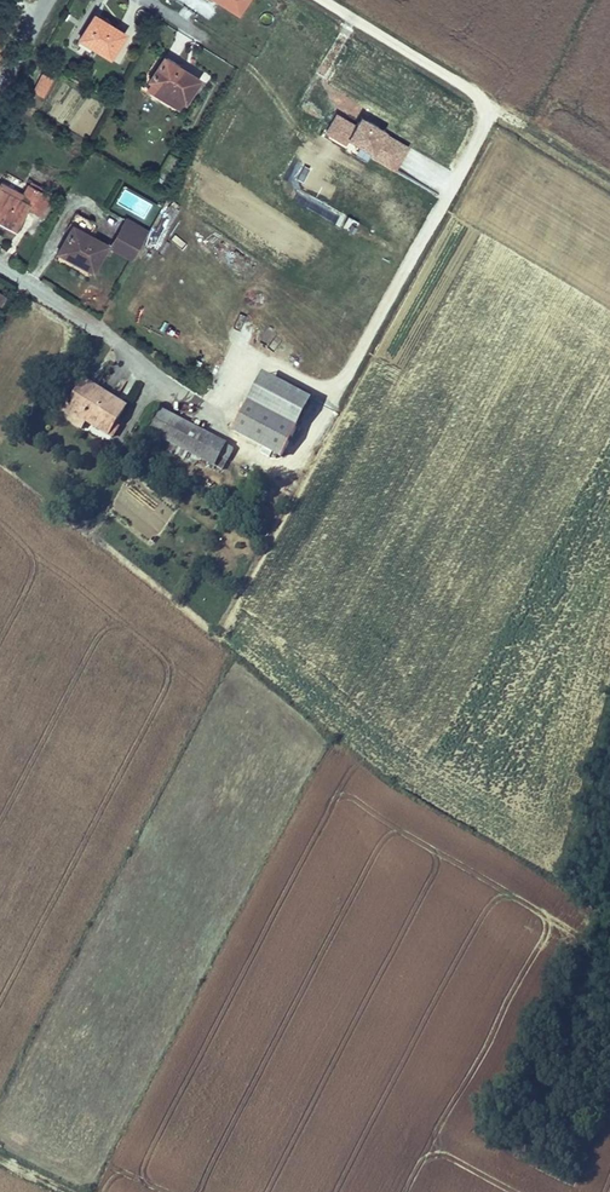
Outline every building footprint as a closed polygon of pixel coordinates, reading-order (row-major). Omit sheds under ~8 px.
[(86,19),(101,29),(117,40),(133,17),(108,0),(100,0),(86,19)] [(238,16),(248,0),(211,0),(238,16)] [(101,29),(86,19),(82,26),(97,36),(101,29)] [(188,92),(202,70),(169,49),(155,71),(188,92)] [(56,72),(49,68),(40,83),(48,87),(56,72)] [(52,116),(91,135),(107,103),(69,84),(52,116)] [(21,116),(14,112),(1,136),(7,140),(21,116)] [(360,119),(357,124),(334,113),(323,136),(396,173),(410,145),(360,119)] [(181,150),(173,146),(164,162),(172,167),(181,150)] [(50,188),(30,177),(26,184),(47,195),(50,188)] [(17,223),(27,206),(38,212),(47,195),(26,184),(19,199),(0,188),(0,214),(17,223)] [(59,201),(47,195),(38,212),(49,219),(59,201)] [(80,230),(87,217),(75,210),(68,222),(73,225),(58,251),(93,271),(107,245),(89,235),(80,230)] [(0,214),(0,225),(12,232),(17,223),(0,214)] [(96,222),(87,217),(80,230),(89,235),(96,222)] [(147,230),(126,218),(123,225),(143,237),(147,230)] [(132,258),(143,237),(123,225),(111,246),(132,258)] [(99,391),(89,386),(83,398),(94,403),(99,391)] [(94,403),(83,398),(75,416),(117,435),(132,406),(99,391),(94,403)] [(290,443),(303,413),(253,391),(239,421),(290,443)] [(222,458),(233,434),(166,404),(155,428),(222,458)]
